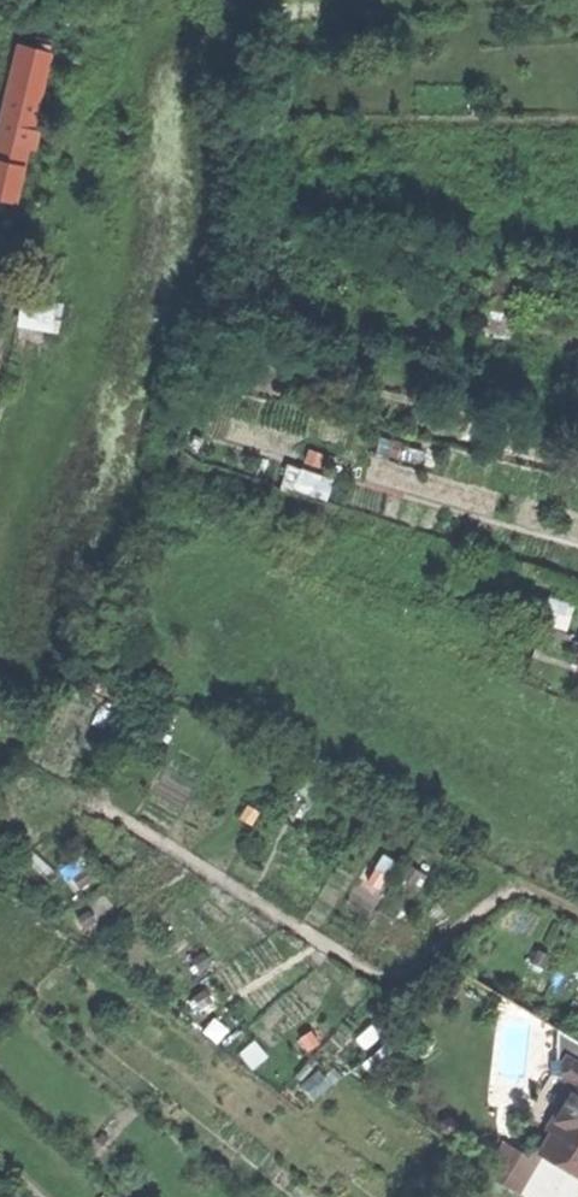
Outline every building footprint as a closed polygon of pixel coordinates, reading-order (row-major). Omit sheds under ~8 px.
[(9,90),(0,126),(0,197),(11,199),(20,162),(24,147),(30,148),(34,130),(28,129),(36,97),(47,53),(48,45),(38,43),(36,50),(20,46),(9,90)] [(576,1061),(577,1055),(577,1041),(562,1031),(558,1061),(576,1061)] [(576,1061),(558,1061),(552,1061),(550,1078),(531,1109),(532,1120),(547,1129),(552,1132),(539,1153),(527,1145),(522,1154),(507,1145),(488,1176),(519,1195),(538,1163),(543,1155),(577,1176),(577,1055),(576,1061)]
